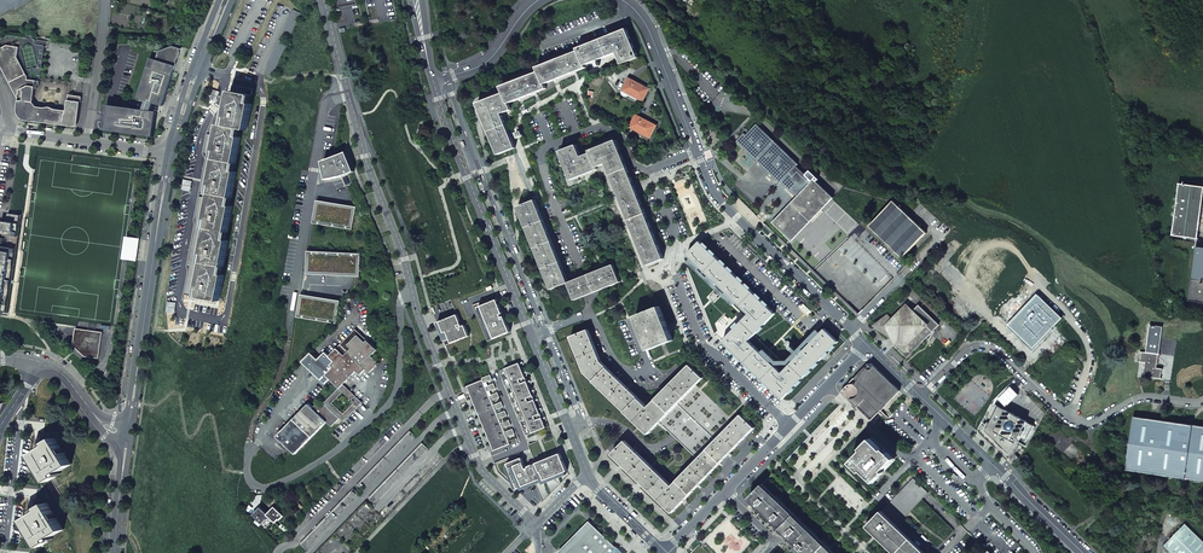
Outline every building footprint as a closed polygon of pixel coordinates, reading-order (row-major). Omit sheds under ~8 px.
[(291,35),(301,14),(293,11),(283,32),(291,35)] [(478,104),(499,154),(516,148),(502,113),(511,110),(509,104),(546,88),(545,84),(586,68),(585,65),(617,52),(621,64),(638,57),(627,29),(578,49),(579,51),(537,68),(539,72),(501,87),(504,93),(478,104)] [(280,40),(265,73),(272,77),(287,44),(280,40)] [(163,106),(182,47),(174,44),(174,47),(160,52),(157,60),(154,69),(149,68),(139,98),(163,106)] [(18,57),(19,47),(8,45),(1,48),(0,47),(0,64),(19,100),(18,109),(18,112),(18,113),(19,116),(22,119),(24,120),(25,120),(74,127),(75,127),(76,127),(77,126),(78,125),(78,124),(82,97),(69,95),(67,111),(37,107),(34,102),(37,81),(28,80),(28,76),(18,57)] [(152,59),(149,68),(154,69),(157,60),(152,59)] [(629,78),(622,91),(622,93),(622,94),(623,95),(624,96),(625,97),(627,97),(628,96),(629,95),(630,94),(643,101),(650,89),(640,84),(629,78)] [(203,289),(202,298),(219,301),(224,275),(220,274),(221,266),(223,267),(228,241),(224,240),(225,231),(227,232),(232,207),(228,206),(229,197),(232,198),(236,172),(232,171),(233,163),(236,163),(241,138),(236,137),(237,128),(247,130),(252,104),(248,103),(249,95),(252,96),(253,89),(232,85),(231,91),(226,117),(231,118),(230,127),(220,125),(215,151),(220,151),(218,160),(216,159),(211,185),(215,186),(214,194),(212,194),(207,219),(212,220),(210,228),(208,228),(202,254),(208,255),(206,263),(203,262),(199,288),(203,289)] [(157,112),(112,106),(108,130),(153,137),(155,124),(157,112)] [(636,115),(629,128),(629,129),(629,130),(630,131),(631,133),(633,133),(634,133),(636,132),(636,131),(650,138),(656,126),(646,120),(636,115)] [(799,165),(757,124),(746,135),(744,133),(737,142),(780,184),(781,182),(797,198),(812,182),(797,166),(799,165)] [(215,136),(207,134),(205,154),(207,154),(200,193),(208,195),(215,156),(212,155),(215,136)] [(606,163),(647,265),(658,261),(664,259),(620,149),(616,140),(590,151),(591,153),(582,157),(577,145),(560,152),(572,180),(598,169),(597,167),(606,163)] [(323,161),(327,180),(342,177),(345,186),(350,184),(348,174),(355,171),(347,152),(323,161)] [(833,198),(814,180),(812,182),(797,198),(772,223),(791,242),(833,199),(833,198)] [(1172,236),(1198,239),(1201,213),(1202,200),(1202,187),(1179,184),(1172,236)] [(207,198),(199,197),(187,295),(193,296),(198,269),(195,268),(204,222),(203,221),(207,198)] [(317,200),(313,223),(352,229),(356,207),(317,200)] [(518,207),(551,289),(568,283),(569,282),(535,200),(518,207)] [(927,233),(894,201),(869,226),(902,258),(927,233)] [(0,222),(0,315),(2,315),(3,312),(8,313),(22,215),(9,213),(7,223),(0,222)] [(128,237),(124,259),(137,261),(140,239),(128,237)] [(775,314),(700,242),(688,255),(750,314),(723,342),(783,399),(838,342),(825,330),(809,346),(783,374),(749,341),(775,314)] [(1189,301),(1202,303),(1202,248),(1196,247),(1189,301)] [(307,251),(306,274),(359,277),(360,254),(307,251)] [(568,283),(575,300),(620,282),(613,265),(569,282),(568,283)] [(301,294),(297,317),(336,324),(340,301),(301,294)] [(1038,295),(1009,326),(1033,348),(1062,319),(1038,295)] [(496,296),(473,305),(476,312),(488,341),(511,332),(496,296)] [(900,353),(907,359),(940,325),(919,305),(912,312),(906,306),(891,320),(891,319),(889,318),(888,317),(886,317),(885,317),(876,326),(886,336),(887,336),(888,335),(889,334),(891,332),(895,336),(895,335),(900,340),(893,347),(900,353)] [(635,317),(649,350),(674,340),(667,323),(660,307),(635,317)] [(458,315),(440,322),(445,333),(447,332),(452,343),(469,336),(465,325),(462,326),(458,315)] [(1156,369),(1158,354),(1159,355),(1162,327),(1149,326),(1145,353),(1141,353),(1140,362),(1145,363),(1143,376),(1160,379),(1161,370),(1156,369)] [(75,347),(85,357),(99,358),(102,332),(77,329),(75,347)] [(330,379),(339,388),(343,384),(356,371),(360,375),(365,370),(369,373),(379,363),(371,356),(377,350),(374,348),(365,339),(355,329),(339,346),(330,356),(326,352),(318,360),(311,353),(302,362),(325,384),(330,379)] [(588,330),(571,337),(586,373),(649,434),(660,423),(696,385),(703,378),(690,365),(649,407),(601,362),(595,346),(588,330)] [(519,363),(500,371),(527,435),(546,428),(519,363)] [(881,411),(898,393),(875,370),(873,369),(870,368),(867,368),(865,368),(863,369),(846,387),(845,389),(845,390),(845,393),(845,395),(846,397),(871,421),(880,412),(887,419),(889,418),(881,411)] [(494,383),(486,387),(485,383),(493,380),(491,375),(483,378),(483,380),(468,386),(494,451),(510,445),(507,437),(515,434),(513,429),(505,432),(503,428),(511,425),(509,420),(501,423),(500,419),(508,416),(505,411),(497,414),(496,410),(504,407),(502,402),(494,405),(492,401),(500,397),(498,392),(490,396),(488,392),(496,388),(494,383)] [(344,422),(362,403),(343,384),(339,388),(324,403),(340,418),(344,422)] [(696,385),(660,423),(674,436),(698,459),(734,422),(731,419),(696,385)] [(277,437),(295,454),(327,422),(332,427),(340,418),(324,403),(321,406),(318,403),(313,408),(309,404),(277,437)] [(991,403),(979,424),(984,427),(983,429),(996,442),(997,440),(1004,447),(1003,448),(1008,453),(1011,450),(1015,454),(1019,445),(1026,449),(1035,432),(1033,431),(1035,427),(1027,422),(1006,410),(1005,410),(991,403)] [(625,441),(612,454),(673,512),(755,428),(741,415),(734,422),(698,459),(672,486),(625,441)] [(1187,424),(1133,416),(1125,471),(1202,482),(1202,426),(1187,424)] [(415,435),(410,430),(357,485),(362,490),(415,435)] [(48,446),(33,455),(40,466),(50,481),(57,476),(56,474),(71,465),(55,439),(47,443),(48,446)] [(522,458),(507,464),(518,489),(535,482),(543,502),(569,475),(555,439),(545,443),(543,439),(529,445),(534,457),(527,460),(527,462),(528,465),(525,467),(522,458)] [(894,460),(872,439),(862,450),(852,461),(873,481),(894,460)] [(428,448),(422,442),(369,497),(375,502),(428,448)] [(928,493),(913,479),(881,511),(896,526),(905,517),(922,499),(928,493)] [(762,484),(749,498),(805,552),(833,552),(762,484)] [(56,487),(50,490),(51,491),(58,503),(64,500),(56,487)] [(359,494),(354,488),(301,543),(306,548),(359,494)] [(366,500),(315,552),(326,552),(372,506),(366,500)] [(34,515),(26,520),(32,531),(42,546),(49,541),(48,539),(63,529),(56,519),(47,503),(39,508),(41,511),(34,515)] [(269,515),(268,516),(275,523),(279,519),(280,520),(284,516),(274,507),(268,514),(269,515)] [(266,519),(268,516),(269,515),(268,514),(261,508),(257,511),(253,515),(262,524),(266,520),(266,519)] [(881,511),(866,526),(894,552),(924,552),(896,526),(881,511)] [(589,521),(565,546),(573,552),(612,552),(618,547),(612,543),(612,544),(589,521)] [(1164,546),(1171,552),(1202,552),(1202,541),(1185,524),(1164,546)] [(690,552),(709,552),(700,544),(690,552)]
